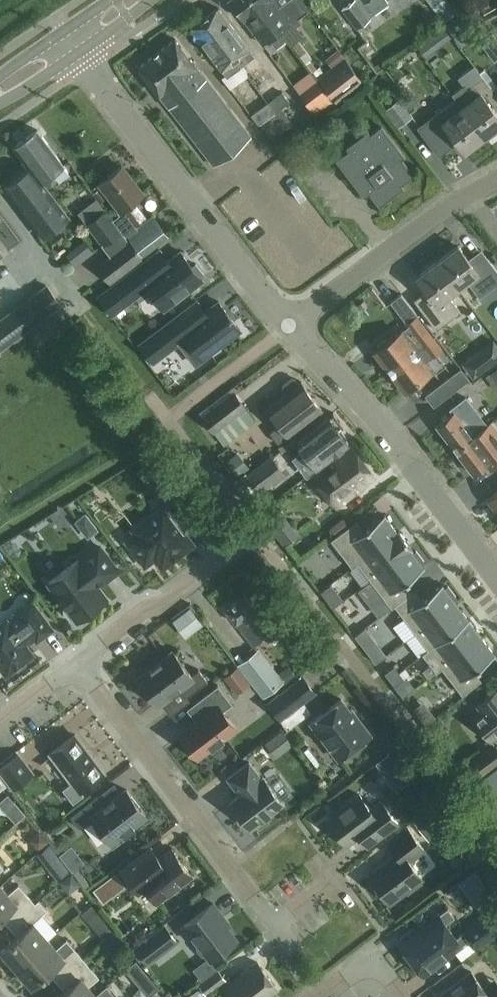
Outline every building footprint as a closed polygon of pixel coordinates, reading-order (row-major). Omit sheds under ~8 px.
[(251,0),(230,0),(262,43),(270,38),(277,48),(287,42),(279,31),(277,32),(256,4),(255,5),(251,0)] [(255,5),(256,4),(277,32),(279,31),(291,22),(294,26),(301,20),(288,3),(282,8),(276,0),(251,0),(255,5)] [(342,8),(357,29),(371,18),(370,16),(389,3),(387,0),(354,0),(342,8)] [(443,10),(452,3),(449,0),(434,0),(443,10)] [(255,55),(218,7),(191,29),(226,75),(238,66),(239,68),(255,55)] [(488,51),(496,44),(496,39),(492,33),(481,42),(488,51)] [(176,38),(139,67),(215,165),(252,136),(176,38)] [(424,40),(417,45),(425,56),(432,51),(424,40)] [(318,77),(336,101),(363,81),(338,48),(326,58),(332,66),(318,77)] [(452,94),(456,99),(462,106),(483,135),(486,138),(496,130),(496,127),(496,125),(496,113),(493,107),(496,104),(496,96),(492,89),(474,66),(458,78),(463,85),(452,94)] [(336,101),(318,77),(299,92),(317,116),(336,101)] [(260,108),(252,115),(259,125),(261,124),(282,108),(290,102),(282,92),(260,108)] [(413,116),(400,98),(396,101),(390,94),(382,101),(387,108),(385,109),(399,127),(413,116)] [(456,99),(418,128),(436,152),(455,138),(457,141),(464,150),(467,147),(469,151),(485,139),(483,135),(462,106),(456,99)] [(365,195),(370,191),(380,204),(402,187),(400,184),(412,174),(400,158),(403,156),(381,126),(370,135),(368,132),(348,147),(350,150),(337,160),(365,195)] [(41,181),(42,180),(63,164),(37,130),(15,147),(31,168),(41,181)] [(119,225),(131,241),(131,240),(142,254),(169,234),(153,214),(148,218),(134,199),(143,193),(123,165),(100,183),(127,219),(119,225)] [(41,181),(31,168),(7,186),(44,236),(70,216),(42,180),(41,181)] [(131,241),(119,225),(106,208),(86,224),(110,255),(97,265),(111,283),(144,258),(131,241)] [(458,287),(467,280),(480,297),(496,284),(496,270),(481,249),(469,259),(458,245),(438,260),(458,287)] [(181,251),(152,273),(143,262),(98,296),(112,314),(133,299),(128,293),(140,284),(145,290),(148,287),(153,294),(150,296),(160,309),(163,306),(164,308),(202,280),(201,278),(205,275),(196,263),(192,266),(181,251)] [(458,287),(438,260),(417,276),(427,289),(414,300),(437,329),(460,310),(448,294),(458,287)] [(46,284),(34,293),(30,296),(45,317),(61,304),(46,284)] [(149,308),(143,312),(137,300),(127,305),(138,324),(153,316),(149,308)] [(195,318),(187,307),(165,324),(179,342),(196,364),(241,329),(219,301),(206,311),(195,318)] [(26,331),(11,311),(0,318),(0,350),(26,331)] [(380,347),(375,350),(390,370),(416,350),(422,346),(434,336),(417,314),(405,324),(406,326),(387,341),(386,339),(378,345),(380,347)] [(169,350),(156,332),(139,344),(153,362),(169,350)] [(416,350),(390,370),(406,390),(410,387),(411,389),(419,383),(417,381),(431,370),(424,360),(442,346),(434,336),(422,346),(416,350)] [(469,359),(462,364),(467,371),(472,379),(480,373),(487,368),(481,361),(476,354),(469,359)] [(465,378),(458,369),(440,383),(447,392),(465,378)] [(301,381),(298,384),(295,379),(291,379),(284,384),(283,388),(287,393),(267,407),(280,424),(270,432),(278,442),(289,435),(322,409),(301,381)] [(234,390),(201,416),(214,433),(216,431),(225,444),(242,431),(256,420),(246,408),(247,407),(234,390)] [(450,408),(453,412),(437,424),(456,448),(473,436),(472,435),(488,423),(467,395),(450,408)] [(344,425),(333,412),(297,440),(305,450),(296,457),(309,473),(318,467),(349,442),(338,429),(344,425)] [(475,473),(488,463),(492,468),(496,464),(496,429),(491,421),(488,423),(472,435),(473,436),(456,448),(475,473)] [(337,507),(375,477),(352,447),(313,476),(337,507)] [(224,463),(236,478),(247,470),(235,454),(224,463)] [(255,495),(260,491),(284,472),(271,457),(248,475),(245,472),(233,482),(258,512),(264,507),(255,495)] [(168,468),(165,470),(158,475),(165,484),(172,479),(175,477),(168,468)] [(488,498),(496,510),(496,492),(488,498)] [(141,538),(132,546),(146,564),(155,556),(162,566),(172,559),(175,560),(183,554),(183,550),(187,548),(179,538),(185,534),(182,530),(192,522),(171,493),(159,502),(163,507),(135,529),(141,538)] [(278,507),(263,520),(283,545),(298,532),(278,507)] [(75,521),(88,538),(99,529),(86,513),(75,521)] [(347,527),(337,535),(341,539),(344,544),(341,546),(339,549),(345,557),(352,566),(374,549),(397,531),(391,523),(385,515),(385,514),(374,522),(363,530),(360,525),(356,520),(347,527)] [(374,549),(352,566),(353,567),(355,565),(358,563),(364,571),(370,579),(391,563),(412,547),(406,539),(399,530),(397,531),(374,549)] [(78,560),(49,582),(67,606),(65,608),(65,610),(69,617),(72,617),(75,615),(78,620),(107,598),(97,585),(104,579),(104,580),(118,570),(100,546),(79,562),(78,560)] [(391,563),(370,579),(381,593),(392,607),(395,605),(403,599),(411,592),(407,588),(404,583),(414,575),(425,567),(424,566),(422,565),(421,563),(424,561),(420,555),(416,550),(413,553),(411,550),(413,549),(412,547),(391,563)] [(331,584),(321,591),(333,607),(343,599),(331,584)] [(403,599),(395,605),(405,618),(415,632),(435,616),(455,601),(453,598),(454,597),(456,596),(452,591),(448,586),(447,587),(445,588),(444,586),(443,585),(442,584),(432,592),(421,600),(417,595),(414,590),(411,592),(403,599)] [(282,624),(254,587),(226,609),(254,645),(282,624)] [(7,674),(15,668),(19,670),(26,664),(26,660),(34,654),(26,644),(35,638),(38,640),(53,629),(31,600),(16,612),(18,615),(9,622),(7,619),(0,624),(0,665),(7,674)] [(435,616),(415,632),(422,640),(428,649),(438,641),(448,634),(458,626),(468,618),(462,610),(455,601),(435,616)] [(191,607),(174,620),(187,636),(204,623),(191,607)] [(428,649),(422,653),(426,659),(431,664),(433,667),(435,670),(436,671),(447,662),(458,653),(470,645),(481,636),(475,628),(469,620),(469,619),(469,618),(468,619),(468,618),(458,626),(448,634),(438,641),(428,649)] [(360,632),(355,635),(360,642),(370,635),(365,628),(360,632)] [(447,662),(436,671),(436,672),(439,669),(442,667),(452,681),(462,694),(472,687),(481,680),(478,675),(474,670),(485,662),(495,654),(495,653),(494,653),(488,645),(481,636),(470,645),(458,653),(447,662)] [(259,647),(237,665),(264,698),(286,680),(279,672),(259,647)] [(380,648),(370,655),(376,662),(385,655),(380,648)] [(157,702),(179,686),(187,696),(208,681),(199,669),(192,674),(174,651),(138,678),(143,684),(141,686),(141,690),(146,696),(150,698),(152,696),(157,702)] [(431,664),(424,669),(429,675),(435,670),(433,667),(431,664)] [(286,680),(286,681),(295,674),(288,665),(279,672),(286,680)] [(394,665),(385,673),(389,679),(399,672),(394,665)] [(399,672),(389,679),(394,685),(404,678),(399,672)] [(199,758),(237,728),(223,710),(233,703),(218,685),(193,704),(201,714),(199,715),(198,719),(197,721),(197,720),(180,733),(199,758)] [(303,701),(291,685),(269,702),(281,718),(303,701)] [(491,740),(496,735),(496,690),(478,705),(483,711),(474,718),(491,740)] [(311,722),(339,758),(371,734),(352,708),(350,710),(342,699),(311,722)] [(283,729),(266,743),(277,757),(294,744),(283,729)] [(74,802),(84,794),(81,790),(104,772),(75,734),(51,753),(73,781),(63,788),(74,802)] [(470,765),(464,769),(473,781),(480,777),(496,764),(496,746),(495,744),(469,762),(470,765)] [(20,752),(0,767),(0,772),(14,790),(36,773),(20,752)] [(377,761),(376,762),(384,773),(396,763),(388,753),(382,757),(377,761)] [(250,762),(229,778),(241,794),(232,801),(251,827),(256,824),(260,827),(268,820),(267,815),(283,803),(282,802),(293,794),(280,776),(269,784),(264,777),(262,778),(250,762)] [(471,789),(485,806),(496,822),(496,797),(495,795),(496,794),(495,793),(496,792),(496,769),(471,789)] [(97,796),(71,816),(80,827),(92,818),(110,841),(123,831),(125,834),(136,826),(133,823),(146,814),(127,789),(114,800),(105,806),(97,796)] [(0,800),(0,803),(16,821),(26,812),(8,793),(0,800)] [(347,844),(360,835),(368,846),(399,823),(382,800),(371,808),(360,794),(328,819),(347,844)] [(413,820),(420,828),(432,818),(426,810),(413,820)] [(398,855),(371,875),(377,884),(376,887),(377,891),(381,894),(385,894),(391,902),(406,890),(410,891),(421,883),(420,879),(423,877),(412,864),(413,857),(425,848),(409,828),(389,843),(398,855)] [(64,850),(47,829),(42,832),(59,853),(64,850)] [(49,841),(41,831),(34,837),(33,843),(38,850),(49,841)] [(51,843),(38,853),(58,879),(71,870),(51,843)] [(70,845),(64,850),(59,853),(73,871),(83,863),(70,845)] [(151,847),(121,870),(131,882),(139,876),(158,902),(193,875),(173,848),(159,858),(155,858),(150,850),(152,848),(151,847)] [(487,882),(476,867),(461,879),(472,893),(487,882)] [(67,888),(74,889),(81,883),(72,871),(60,880),(67,888)] [(98,883),(109,898),(124,886),(113,872),(98,883)] [(1,885),(0,886),(0,917),(5,912),(14,922),(35,903),(19,884),(9,893),(1,885)] [(39,900),(35,903),(14,922),(22,932),(2,949),(17,967),(49,939),(34,922),(48,910),(39,900)] [(213,903),(185,924),(199,943),(198,948),(203,954),(208,955),(211,959),(237,939),(222,918),(224,916),(213,903)] [(104,937),(114,928),(93,904),(83,912),(104,937)] [(401,943),(424,974),(471,938),(477,947),(496,932),(496,907),(457,937),(446,923),(455,916),(448,908),(439,915),(439,914),(418,930),(415,926),(401,937),(404,941),(401,943)] [(165,923),(134,946),(149,965),(179,941),(165,923)] [(116,931),(107,939),(112,945),(118,945),(124,940),(116,931)] [(49,939),(17,967),(32,985),(53,967),(61,977),(83,958),(75,948),(67,939),(56,948),(49,939)] [(61,977),(70,986),(57,996),(93,996),(96,994),(89,986),(100,977),(83,958),(61,977)] [(126,969),(134,978),(144,969),(136,960),(126,969)] [(227,986),(235,996),(267,996),(278,988),(258,962),(227,986)] [(179,996),(196,996),(200,994),(201,996),(205,993),(207,995),(228,979),(218,966),(179,996)] [(440,996),(441,996),(496,996),(496,989),(490,995),(472,971),(440,996)]
